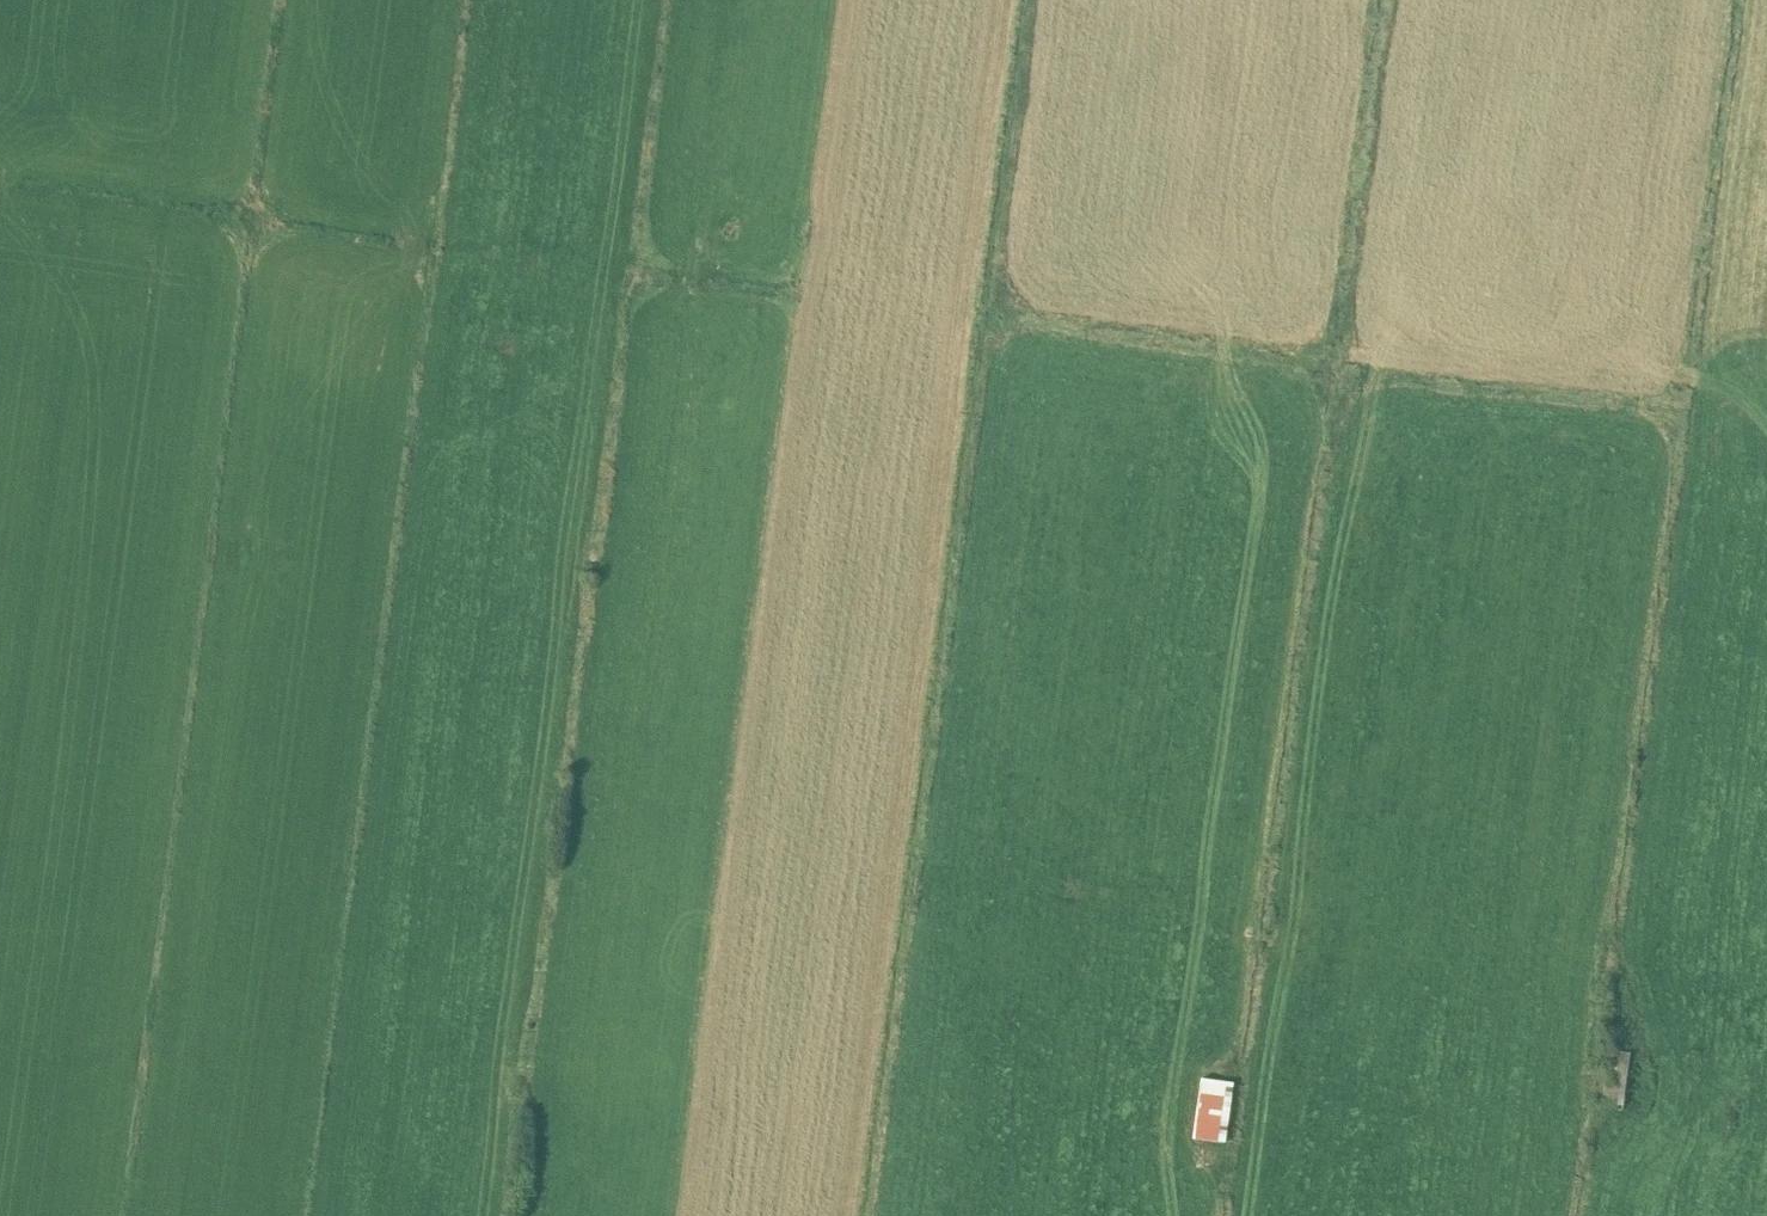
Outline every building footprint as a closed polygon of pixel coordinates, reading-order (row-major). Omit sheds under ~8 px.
[(1616,1040),(1607,1103),(1631,1104),(1641,1045),(1616,1040)] [(1202,1070),(1195,1126),(1226,1127),(1231,1076),(1202,1070)]
